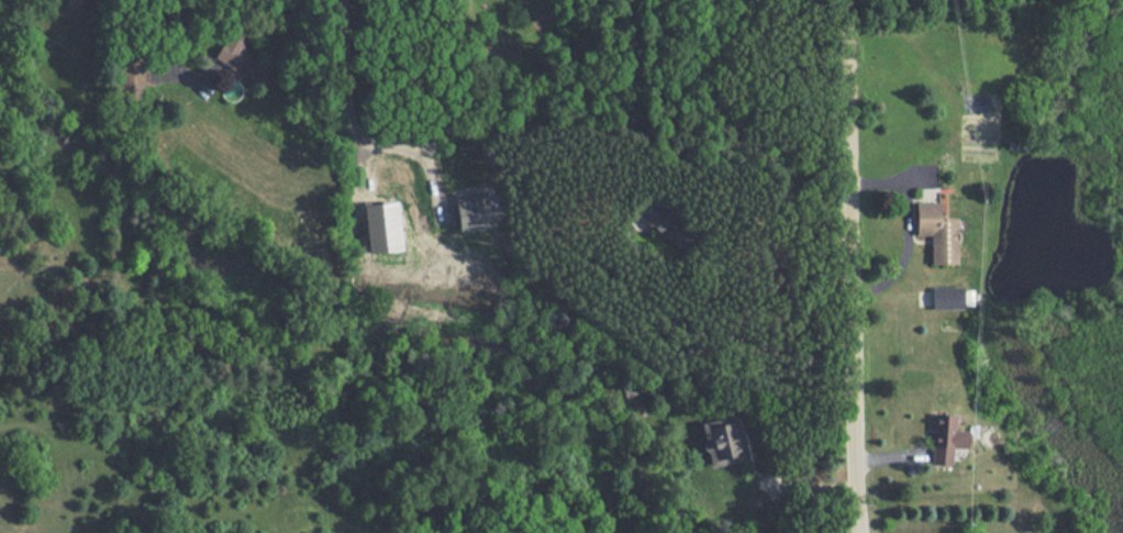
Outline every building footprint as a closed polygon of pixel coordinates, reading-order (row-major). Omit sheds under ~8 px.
[(214,59),(261,84),(270,67),(242,52),(249,37),(230,28),(214,59)] [(143,98),(145,61),(121,60),(120,97),(143,98)] [(453,193),(459,230),(489,225),(484,188),(453,193)] [(634,215),(683,250),(696,231),(647,197),(634,215)] [(367,252),(401,250),(398,201),(364,203),(367,252)] [(930,263),(957,263),(957,217),(940,217),(939,201),(915,201),(915,234),(930,234),(930,263)] [(963,286),(931,286),(932,308),(963,308),(963,286)] [(955,414),(932,413),(931,464),(952,464),(952,447),(968,447),(968,430),(955,430),(955,414)] [(709,466),(747,458),(738,414),(699,422),(709,466)]
